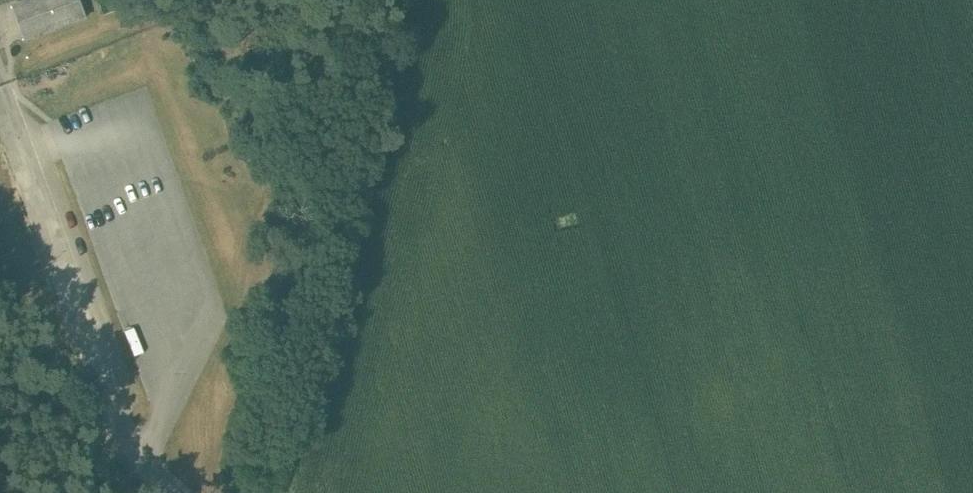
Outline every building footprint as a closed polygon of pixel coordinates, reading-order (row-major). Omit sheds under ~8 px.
[(10,7),(23,43),(88,20),(80,0),(29,0),(10,7)]
